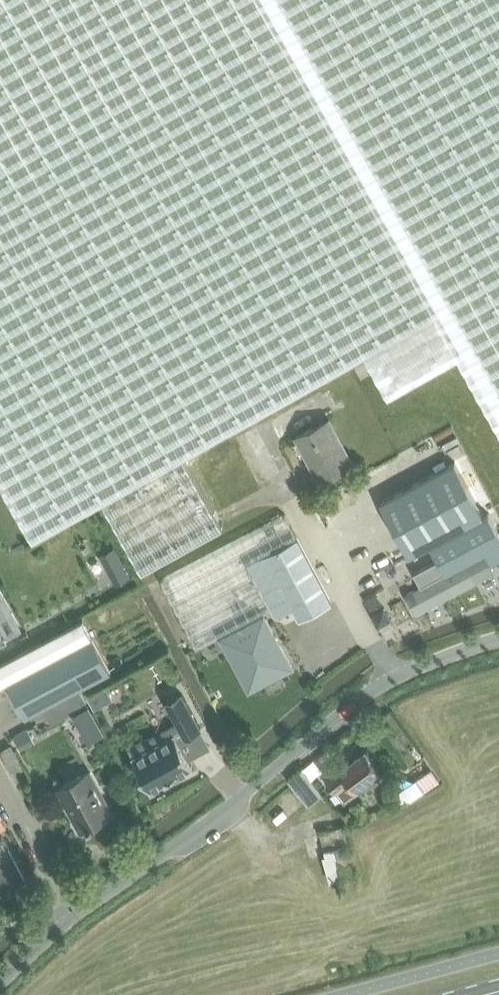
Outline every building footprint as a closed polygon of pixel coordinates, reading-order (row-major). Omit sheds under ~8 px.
[(34,538),(104,499),(143,568),(223,523),(184,454),(256,414),(365,352),(389,394),(426,374),(460,355),(498,425),(498,0),(0,0),(0,476),(34,538)] [(322,482),(354,465),(330,421),(298,438),(322,482)] [(415,555),(432,546),(490,515),(473,482),(462,461),(387,501),(415,555)] [(490,515),(432,546),(440,560),(415,573),(423,587),(408,595),(418,614),(496,572),(486,554),(498,547),(498,531),(490,515)] [(293,668),(275,634),(264,613),(273,608),(277,617),(294,608),(300,621),(333,603),(286,516),(162,581),(187,627),(198,649),(223,636),(252,690),(293,668)] [(124,563),(110,570),(116,583),(130,575),(124,563)] [(385,607),(373,614),(379,625),(391,619),(385,607)] [(0,663),(0,685),(8,681),(27,716),(44,708),(52,723),(88,705),(79,689),(91,683),(112,672),(84,619),(62,630),(41,641),(20,652),(0,663)] [(107,686),(88,695),(95,708),(113,699),(107,686)] [(134,757),(152,791),(153,790),(152,789),(193,767),(193,768),(194,767),(189,758),(198,754),(188,737),(203,729),(184,694),(168,703),(183,731),(135,758),(135,757),(134,757)] [(14,738),(20,748),(31,742),(25,732),(14,738)] [(323,774),(346,803),(360,792),(358,790),(382,771),(366,750),(342,769),(337,763),(323,774)] [(92,823),(112,813),(89,772),(59,788),(75,818),(73,819),(80,833),(94,825),(92,823)] [(415,779),(396,792),(402,801),(406,798),(409,802),(424,791),(415,779)] [(320,833),(320,834),(305,838),(311,859),(326,855),(333,881),(353,876),(344,845),(349,843),(344,826),(320,833)] [(0,837),(0,893),(25,880),(2,836),(0,837)] [(44,892),(34,899),(39,907),(49,901),(44,892)]
